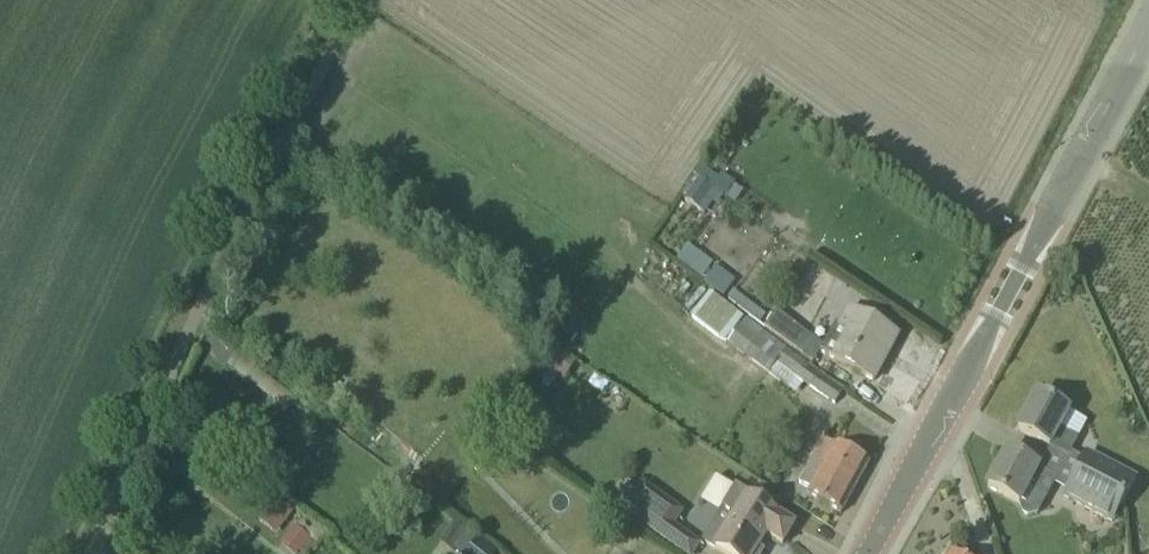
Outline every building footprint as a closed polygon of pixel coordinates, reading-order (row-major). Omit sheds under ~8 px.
[(726,198),(697,178),(683,200),(704,214),(706,211),(713,216),(726,198)] [(796,377),(833,404),(844,390),(744,317),(743,319),(709,292),(691,317),(787,388),(796,377)] [(814,363),(820,352),(819,351),(822,345),(776,310),(775,311),(766,304),(754,319),(763,326),(812,362),(814,363)] [(834,323),(822,345),(819,351),(820,352),(871,379),(895,335),(849,310),(840,326),(834,323)] [(242,354),(233,365),(285,408),(294,398),(242,354)] [(1068,457),(1078,438),(1087,423),(1067,412),(1067,411),(1035,394),(1016,429),(1068,457)] [(810,458),(796,483),(808,489),(806,494),(839,512),(867,462),(822,437),(810,458)] [(986,486),(1018,503),(1019,510),(1021,515),(1026,517),(1036,515),(1056,478),(1005,451),(986,486)] [(1125,501),(1137,507),(1147,490),(1135,483),(1137,478),(1087,451),(1074,474),(1125,501)] [(1125,501),(1074,474),(1062,498),(1112,525),(1125,501)] [(644,483),(623,511),(668,544),(682,553),(694,553),(699,547),(672,528),(684,512),(644,483)] [(702,540),(724,553),(762,553),(764,551),(756,546),(764,533),(780,543),(792,524),(772,511),(735,488),(721,510),(702,540)] [(300,524),(284,538),(299,553),(314,540),(300,524)] [(498,552),(479,537),(475,540),(465,531),(456,542),(451,549),(458,553),(496,553),(498,552)]
